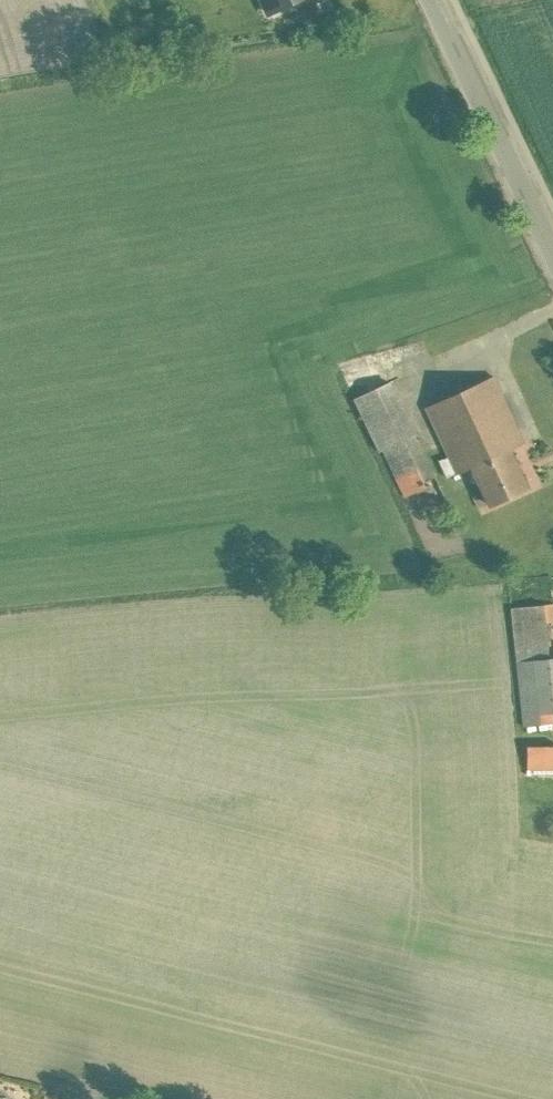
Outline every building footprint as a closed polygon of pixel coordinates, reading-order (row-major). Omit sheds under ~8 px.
[(275,16),(310,0),(267,0),(275,16)] [(500,374),(433,404),(463,471),(477,464),(496,507),(539,488),(522,449),(532,444),(500,374)] [(394,381),(360,397),(409,496),(442,480),(394,381)] [(516,608),(528,726),(552,724),(552,645),(549,605),(516,608)] [(536,747),(537,777),(552,777),(552,746),(536,747)]
